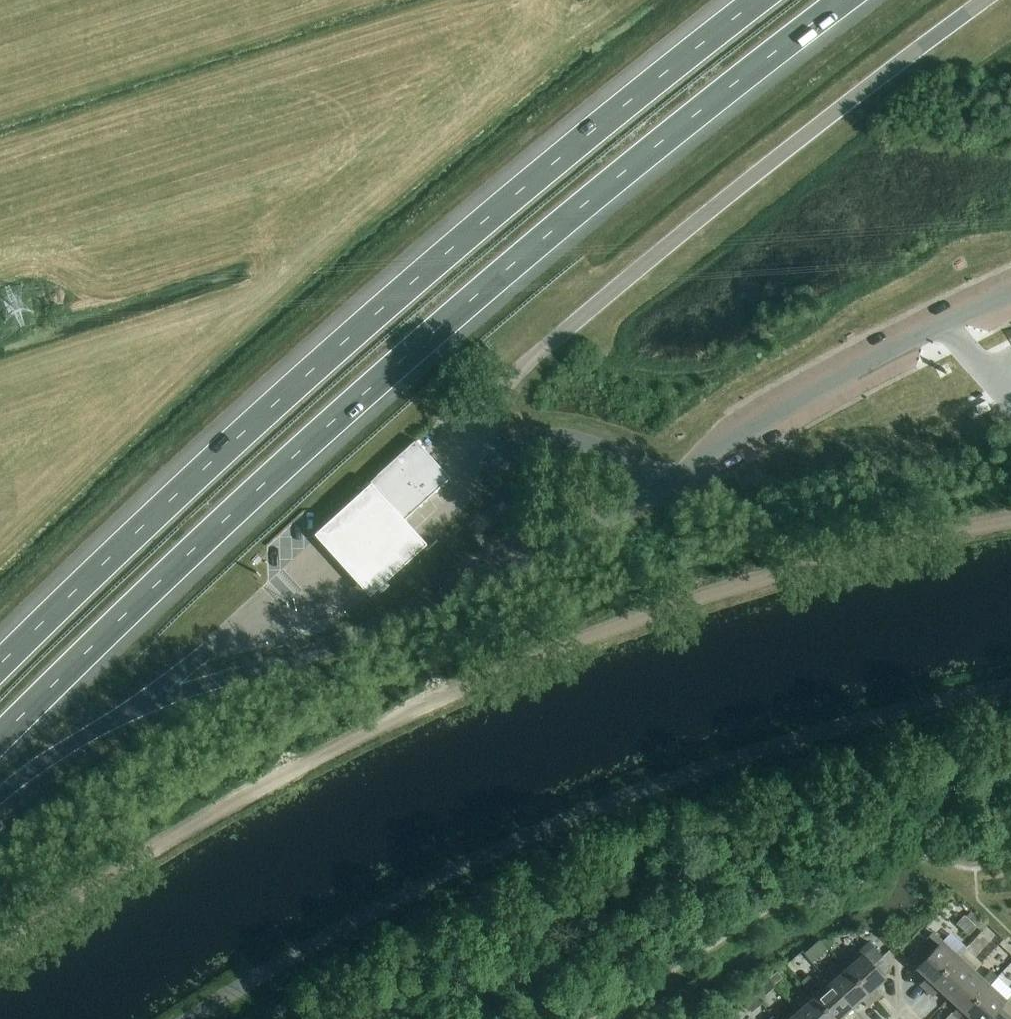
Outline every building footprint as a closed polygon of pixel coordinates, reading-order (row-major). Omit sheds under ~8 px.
[(1001,318),(1010,314),(1010,301),(996,308),(1001,318)] [(369,486),(403,523),(450,480),(417,442),(369,486)] [(371,483),(314,535),(363,589),(369,596),(427,544),(371,483)] [(509,509),(503,501),(497,505),(503,513),(509,509)] [(956,925),(968,936),(977,926),(964,915),(956,925)] [(920,984),(926,990),(958,956),(932,932),(906,960),(917,969),(926,977),(920,984)] [(813,945),(820,954),(827,948),(819,939),(813,945)] [(870,942),(844,965),(874,1000),(880,994),(874,987),(885,978),(882,975),(891,968),(882,957),(883,956),(870,942)] [(939,989),(949,998),(974,970),(958,956),(926,990),(933,996),(939,989)] [(844,965),(827,979),(852,1007),(861,999),(867,1006),(874,1000),(844,965)] [(990,985),(997,977),(990,971),(983,979),(974,970),(949,998),(958,1007),(952,1013),(952,1012),(945,1018),(958,1018),(990,985)] [(774,985),(782,978),(776,972),(769,979),(774,985)] [(811,994),(833,1018),(845,1018),(842,1016),(852,1007),(827,979),(819,987),(808,975),(800,982),(811,994)] [(766,995),(775,987),(768,980),(759,988),(766,995)] [(972,1018),(988,1018),(999,1007),(1000,1007),(1006,1000),(990,985),(958,1018),(970,1018),(971,1018),(972,1018)] [(743,1003),(752,1013),(762,1004),(752,994),(743,1003)] [(811,994),(795,1008),(805,1018),(833,1018),(811,994)] [(1000,1007),(999,1007),(988,1018),(1010,1018),(1000,1007)] [(782,1018),(805,1018),(795,1008),(782,1018)]
